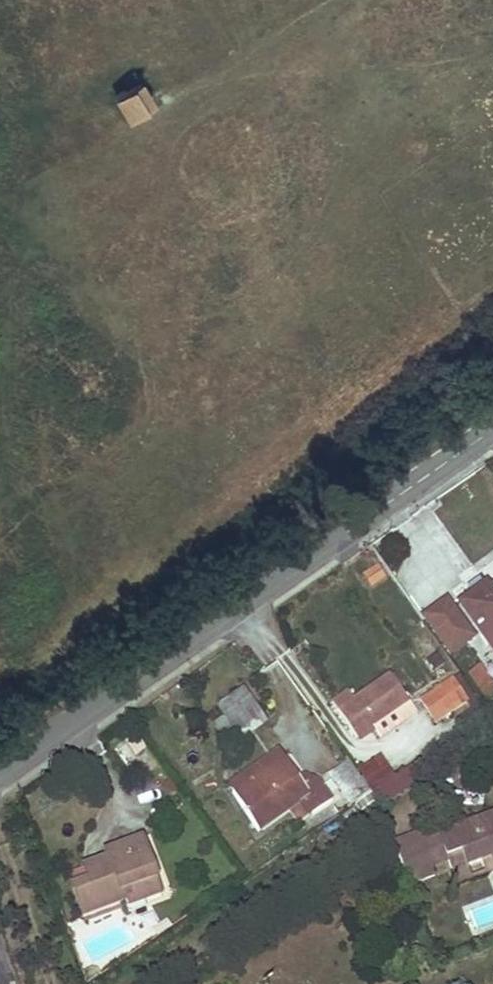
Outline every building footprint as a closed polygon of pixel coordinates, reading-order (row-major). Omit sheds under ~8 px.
[(139,81),(115,94),(130,118),(153,105),(139,81)] [(378,564),(361,572),(368,587),(385,579),(378,564)] [(491,591),(486,584),(472,595),(474,598),(461,607),(491,648),(492,646),(492,589),(491,591)] [(461,607),(474,598),(472,595),(459,604),(461,607)] [(473,637),(447,600),(424,616),(451,653),(473,637)] [(492,704),(492,683),(481,665),(470,673),(491,705),(492,704)] [(400,683),(393,674),(390,676),(397,686),(400,683)] [(474,698),(460,675),(452,680),(466,702),(474,698)] [(408,702),(397,686),(390,676),(355,701),(349,693),(332,704),(357,739),(373,728),(408,702)] [(436,723),(466,702),(452,680),(452,679),(420,700),(436,723)] [(265,721),(244,691),(218,709),(226,719),(215,727),(230,747),(265,721)] [(486,711),(481,703),(479,705),(474,698),(466,702),(472,710),(468,712),(473,720),(486,711)] [(381,739),(417,714),(408,702),(373,728),(381,739)] [(485,723),(492,736),(492,717),(485,723)] [(298,780),(280,753),(229,787),(233,793),(277,763),(291,784),(298,780)] [(372,793),(395,777),(381,757),(358,774),(372,793)] [(369,791),(360,779),(346,761),(329,774),(351,804),(369,791)] [(305,777),(298,780),(291,784),(277,763),(233,793),(258,831),(291,809),(304,800),(313,813),(331,801),(319,783),(305,777)] [(313,813),(304,800),(291,809),(300,823),(313,813)] [(437,836),(438,837),(447,861),(451,870),(465,865),(466,867),(480,862),(483,868),(492,864),(492,866),(492,815),(437,836)] [(423,843),(419,834),(393,844),(409,886),(435,876),(432,868),(423,843)] [(447,861),(438,837),(423,843),(432,868),(447,861)] [(162,895),(142,840),(106,853),(108,860),(84,869),(89,883),(72,889),(82,917),(124,902),(126,908),(162,895)] [(492,871),(492,866),(492,864),(483,868),(485,874),(492,871)] [(466,867),(465,865),(451,870),(456,885),(470,880),(466,867)] [(97,972),(91,970),(82,975),(86,983),(90,983),(100,977),(97,972)]
